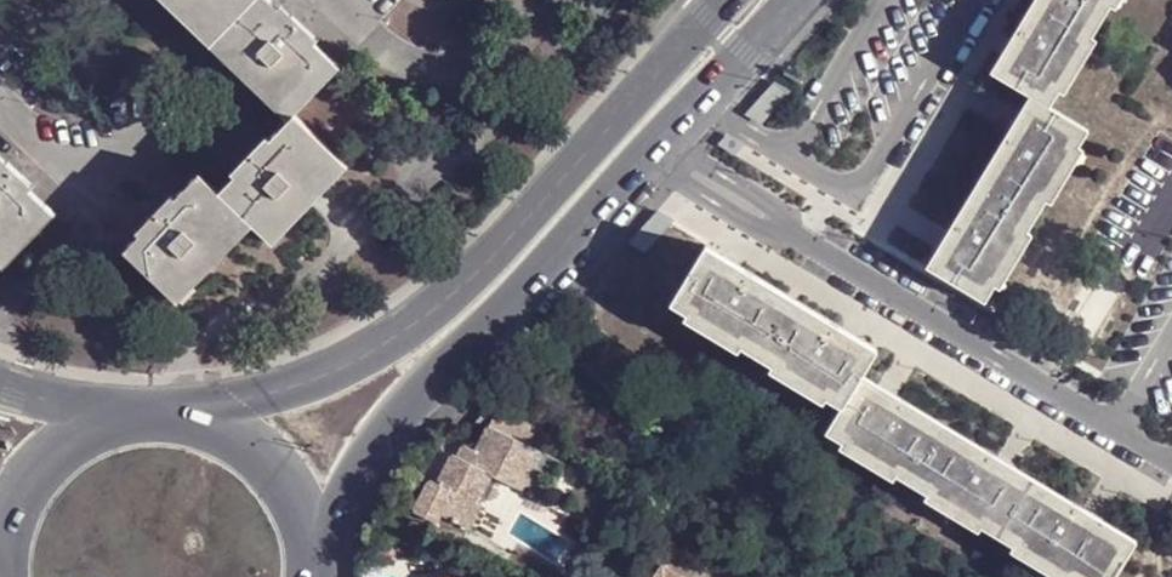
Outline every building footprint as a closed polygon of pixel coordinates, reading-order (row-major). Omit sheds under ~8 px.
[(314,101),(346,70),(271,0),(146,0),(168,22),(276,130),(280,134),(284,129),(304,110),(314,101)] [(995,71),(1033,95),(1052,106),(1062,89),(1095,38),(1114,6),(1117,0),(1038,0),(995,71)] [(1114,6),(1119,9),(1124,0),(1117,0),(1114,6)] [(1099,40),(1095,38),(1062,89),(1067,94),(1099,40)] [(930,267),(989,302),(998,286),(1030,231),(1049,200),(1082,147),(1092,130),(1052,106),(1033,95),(930,267)] [(339,181),(284,129),(280,134),(213,206),(246,238),(253,245),(263,235),(275,247),(339,181)] [(1086,150),(1082,147),(1049,200),(1054,204),(1086,150)] [(47,226),(23,201),(26,198),(4,174),(0,178),(0,273),(47,226)] [(144,238),(126,256),(177,305),(246,238),(213,206),(194,187),(169,212),(164,208),(139,233),(144,238)] [(1035,235),(1030,231),(998,286),(1004,289),(1035,235)] [(265,257),(275,247),(263,235),(253,245),(265,257)] [(864,377),(880,350),(709,246),(675,305),(691,314),(745,347),(777,367),(830,398),(846,407),(864,377)] [(177,305),(126,256),(118,264),(170,313),(177,305)] [(741,353),(745,347),(691,314),(687,319),(741,353)] [(827,403),(830,398),(777,367),(775,371),(827,403)] [(1139,542),(864,377),(846,407),(831,434),(846,443),(898,475),(930,495),(983,527),(1017,547),(1067,576),(1117,576),(1139,542)] [(569,462),(489,426),(478,450),(472,463),(458,456),(453,454),(438,485),(430,481),(417,509),(441,520),(444,512),(489,532),(510,486),(542,501),(552,481),(558,484),(569,462)] [(458,456),(472,463),(478,450),(465,443),(458,456)] [(896,480),(898,475),(846,443),(842,448),(896,480)] [(980,533),(983,527),(930,495),(928,501),(980,533)] [(1017,547),(1013,551),(1055,576),(1067,576),(1017,547)] [(436,558),(421,572),(425,576),(453,576),(436,558)] [(654,576),(685,576),(662,563),(654,576)]
